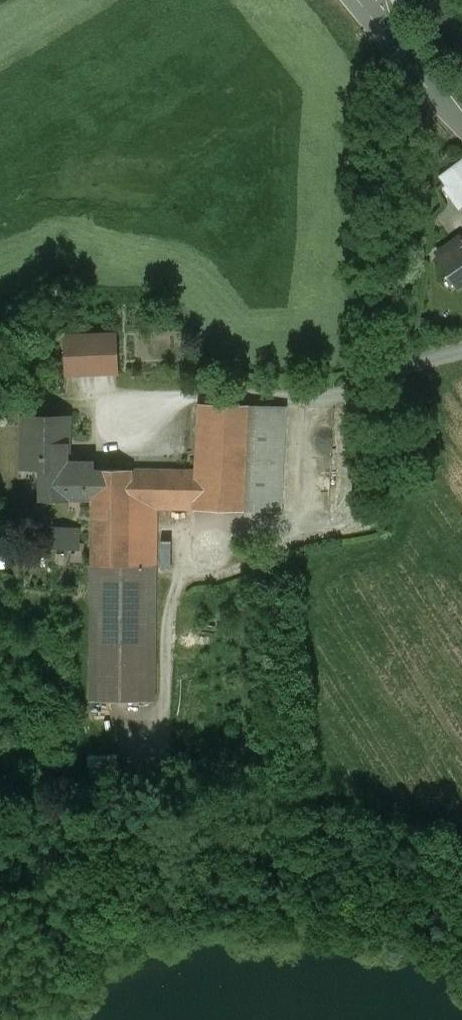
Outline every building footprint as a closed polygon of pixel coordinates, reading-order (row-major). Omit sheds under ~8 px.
[(438,175),(460,206),(461,204),(461,158),(438,175)] [(438,255),(460,287),(461,286),(461,240),(438,255)] [(67,376),(120,374),(118,331),(65,333),(67,376)] [(249,407),(200,404),(196,471),(194,508),(244,511),(249,407)] [(285,408),(249,407),(244,511),(280,513),(285,408)] [(92,463),(68,462),(69,417),(22,416),(22,459),(41,460),(41,498),(92,498),(92,511),(131,511),(132,470),(92,469),(92,463)] [(196,471),(132,470),(131,511),(131,522),(155,523),(156,508),(194,508),(196,471)] [(131,511),(92,511),(91,565),(92,565),(155,566),(155,523),(131,522),(131,511)] [(59,524),(59,547),(84,547),(84,524),(59,524)] [(155,566),(92,565),(91,698),(154,699),(155,566)]
